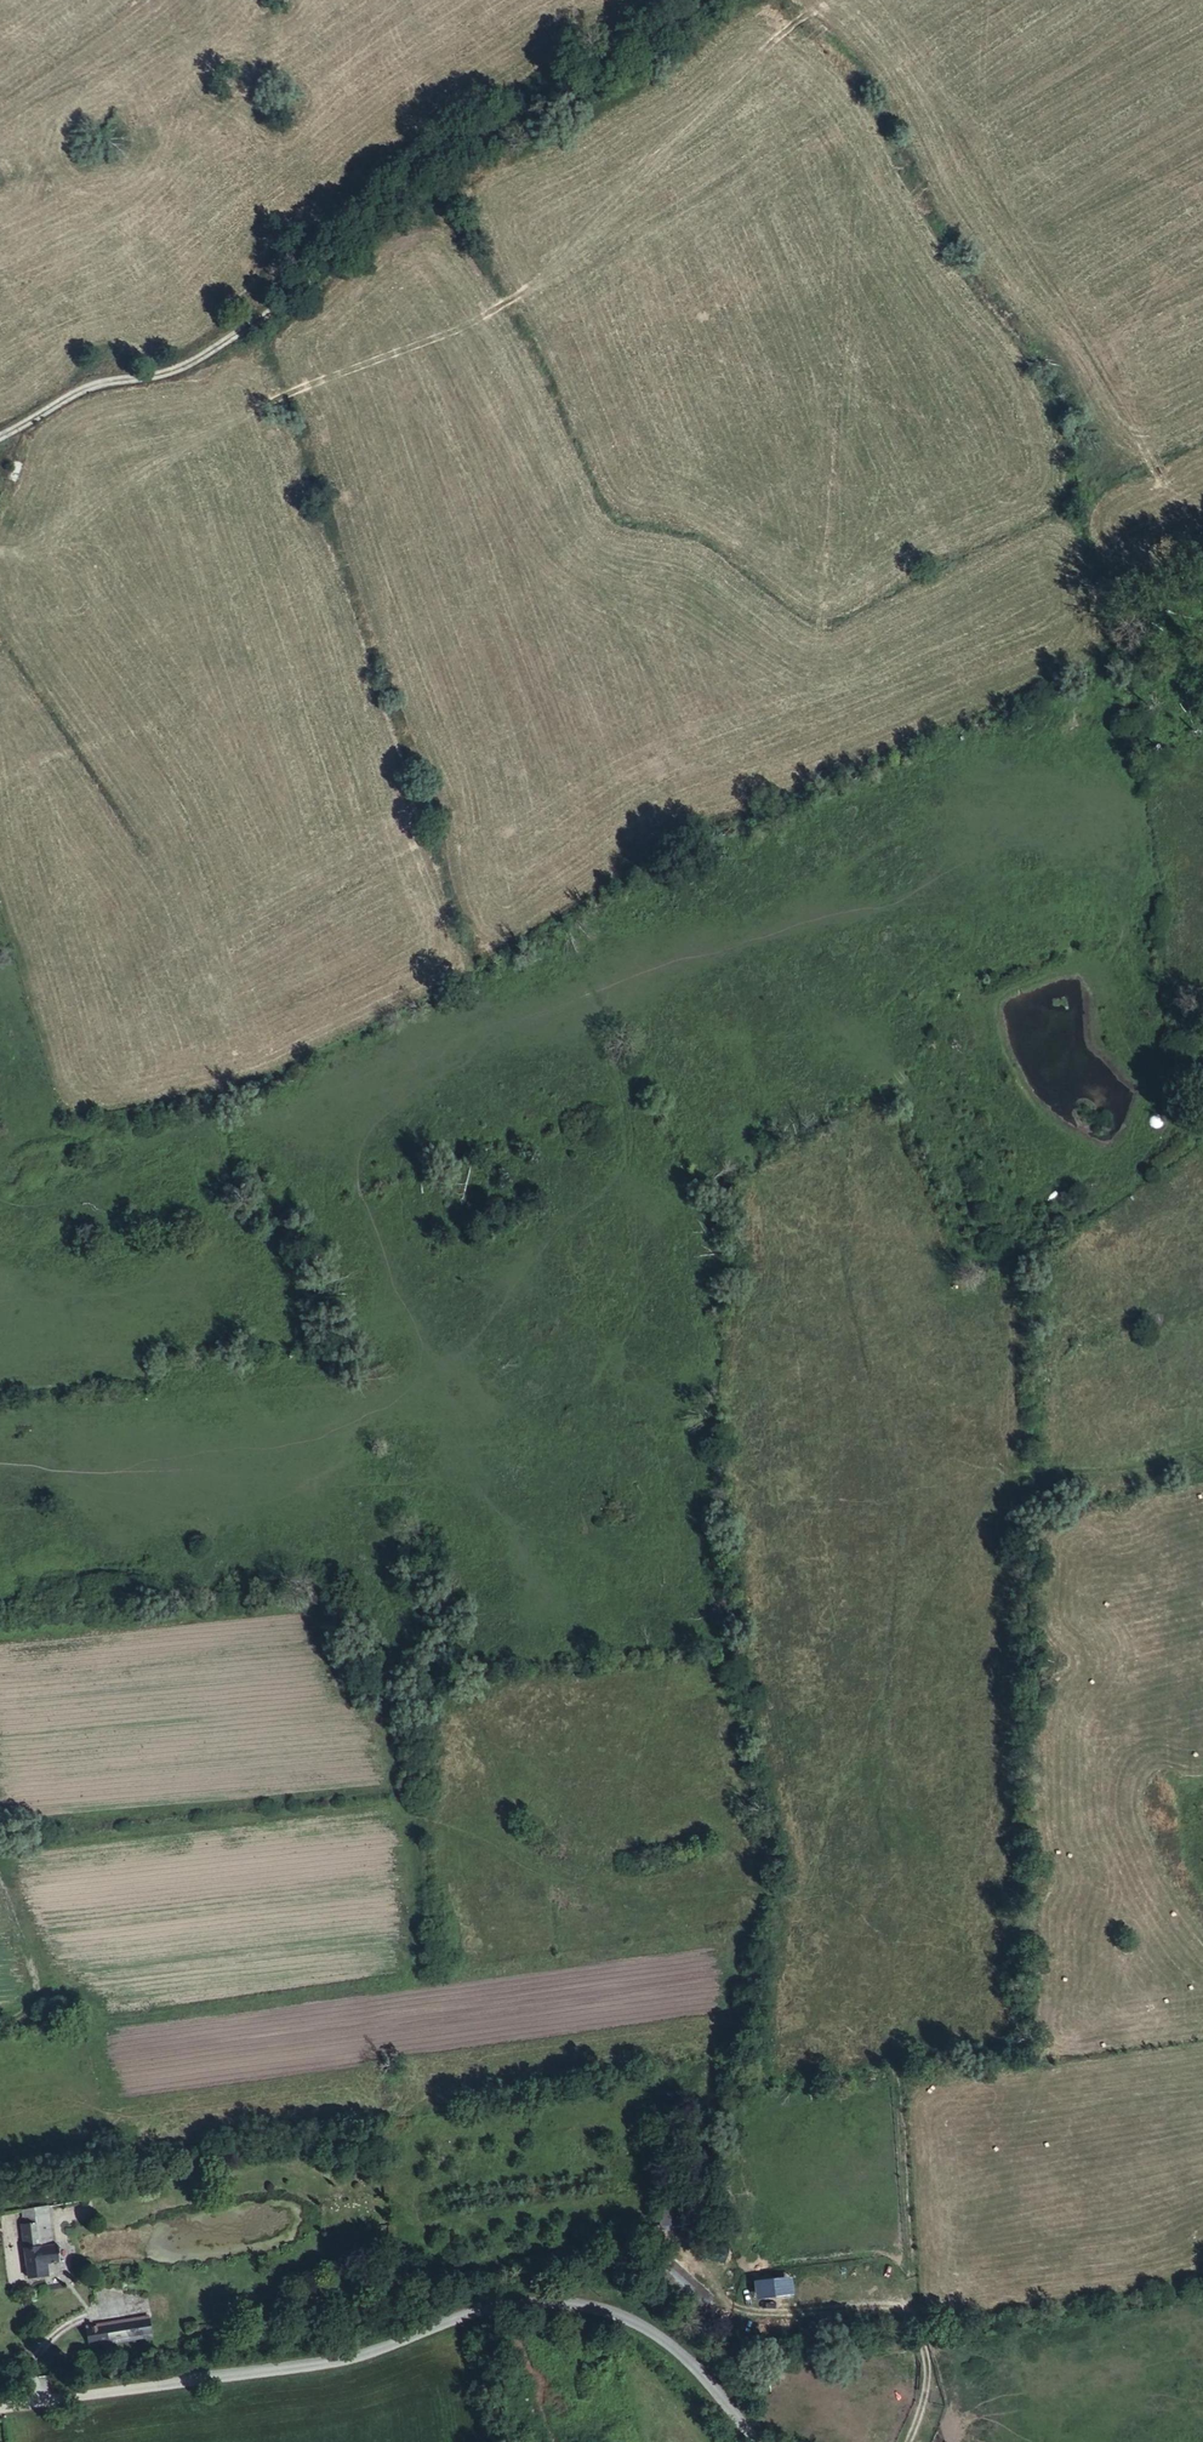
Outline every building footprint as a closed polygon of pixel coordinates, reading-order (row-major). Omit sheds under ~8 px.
[(63,2248),(57,2215),(47,2216),(52,2252),(55,2252),(54,2249),(63,2248)] [(47,2216),(30,2219),(34,2256),(52,2252),(47,2216)] [(52,2252),(34,2256),(36,2256),(39,2275),(58,2271),(55,2252),(52,2252)] [(59,2280),(58,2271),(39,2275),(40,2283),(59,2280)] [(792,2275),(755,2277),(756,2296),(794,2293),(792,2275)] [(149,2325),(127,2328),(130,2345),(151,2342),(149,2325)]
